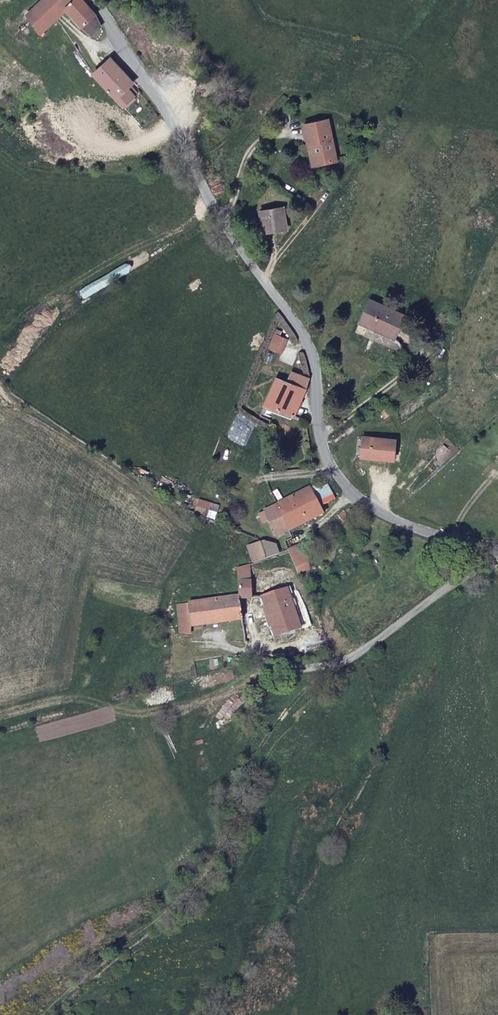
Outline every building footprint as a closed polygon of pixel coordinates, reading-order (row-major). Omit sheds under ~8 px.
[(82,0),(78,0),(74,5),(69,0),(47,0),(26,19),(40,36),(67,11),(92,39),(103,28),(98,18),(82,0)] [(114,62),(98,79),(120,101),(134,88),(114,62)] [(134,88),(120,101),(128,110),(142,97),(134,88)] [(327,122),(301,126),(305,147),(310,147),(314,167),(335,163),(327,122)] [(288,210),(267,214),(269,229),(284,227),(284,229),(291,228),(288,210)] [(398,344),(409,320),(375,304),(364,329),(398,344)] [(292,413),(306,386),(306,379),(290,371),(285,382),(276,376),(263,401),(292,413)] [(362,440),(361,448),(360,460),(393,463),(394,443),(362,440)] [(326,506),(334,498),(339,496),(328,479),(323,481),(322,477),(280,501),(295,526),(326,506)] [(213,503),(201,499),(196,514),(208,518),(213,503)] [(280,501),(263,510),(269,522),(274,521),(280,534),(295,526),(280,501)] [(360,524),(353,531),(360,538),(366,531),(360,524)] [(254,561),(286,552),(283,543),(269,538),(250,544),(254,561)] [(294,549),(304,573),(315,569),(313,564),(318,561),(315,555),(310,543),(300,547),(294,549)] [(250,580),(250,563),(239,567),(239,581),(250,580)] [(250,580),(239,581),(240,595),(250,594),(250,580)] [(262,592),(277,631),(303,621),(288,583),(262,592)] [(192,625),(241,618),(240,595),(189,601),(192,625)] [(192,625),(189,601),(175,603),(178,635),(193,634),(192,625)]
